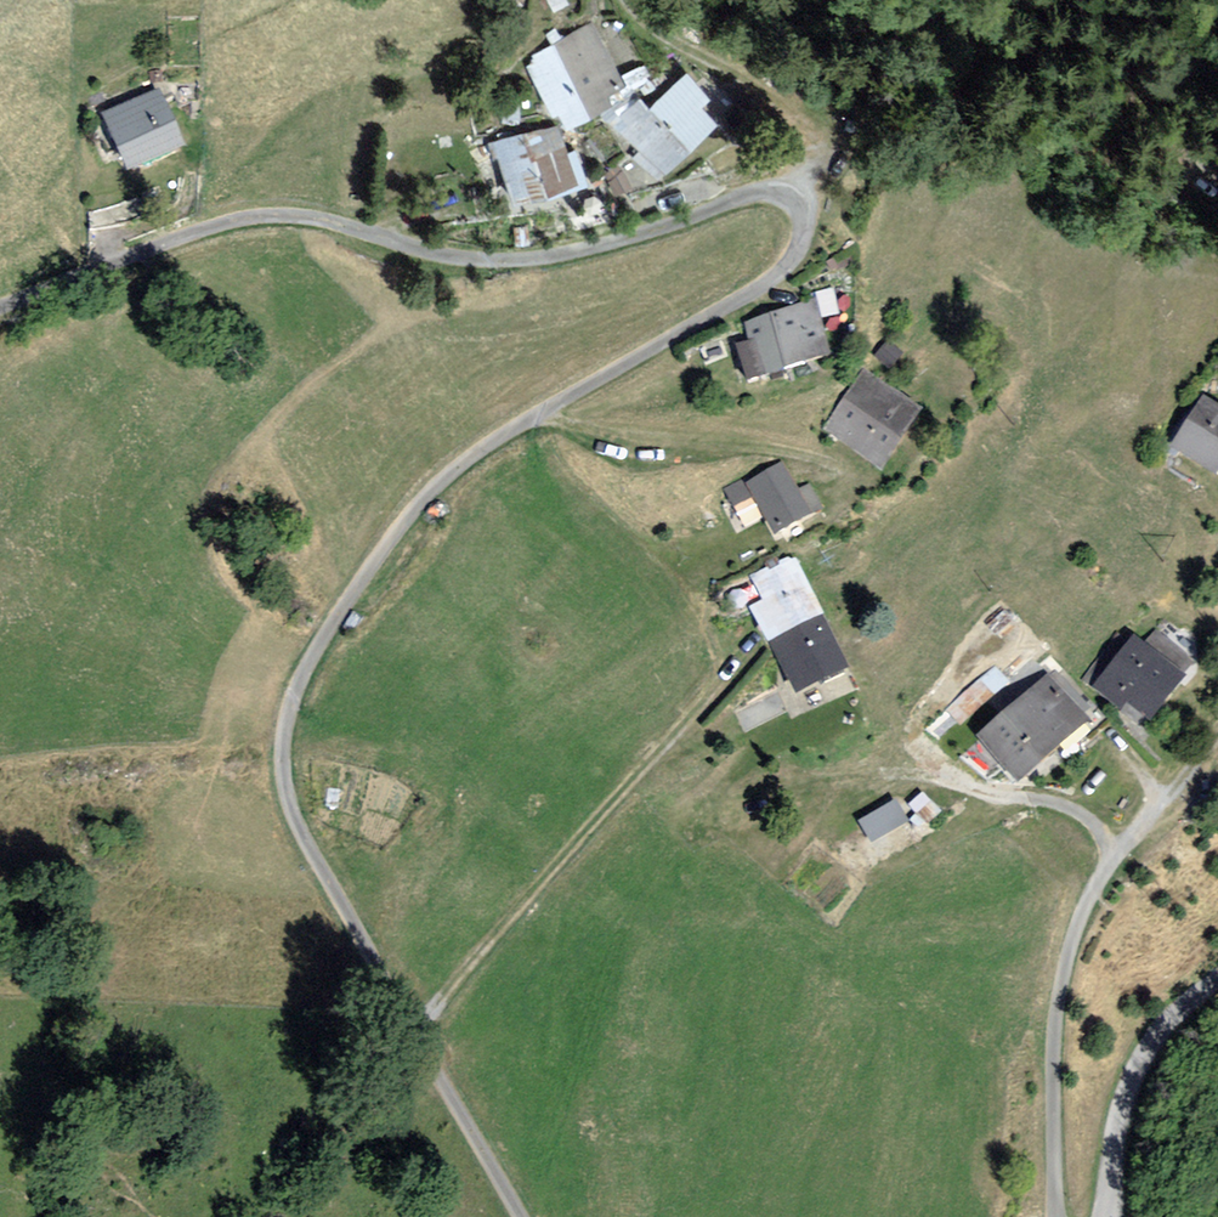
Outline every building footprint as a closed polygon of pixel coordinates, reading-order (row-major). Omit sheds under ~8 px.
[(634,92),(599,30),(536,66),(571,128),(634,92)] [(723,104),(699,79),(662,115),(649,102),(622,129),(647,155),(640,162),(665,187),(727,126),(714,112),(723,104)] [(186,153),(159,97),(109,121),(135,177),(186,153)] [(581,186),(563,127),(502,146),(520,204),(581,186)] [(836,358),(819,308),(751,330),(756,346),(745,349),(756,384),(836,358)] [(927,418),(864,376),(828,430),(892,472),(927,418)] [(1209,404),(1181,452),(1217,474),(1217,410),(1209,404)] [(801,496),(785,470),(746,492),(743,486),(726,496),(745,530),(769,516),(780,537),(824,512),(811,490),(801,496)] [(830,622),(797,563),(758,584),(771,607),(755,616),(801,700),(848,675),(822,626),(830,622)] [(1193,664),(1157,635),(1148,646),(1140,640),(1102,689),(1146,723),(1152,716),(1159,722),(1192,679),(1185,674),(1193,664)] [(1094,721),(1053,676),(987,736),(1027,780),(1094,721)] [(870,835),(909,814),(897,791),(857,812),(870,835)]
